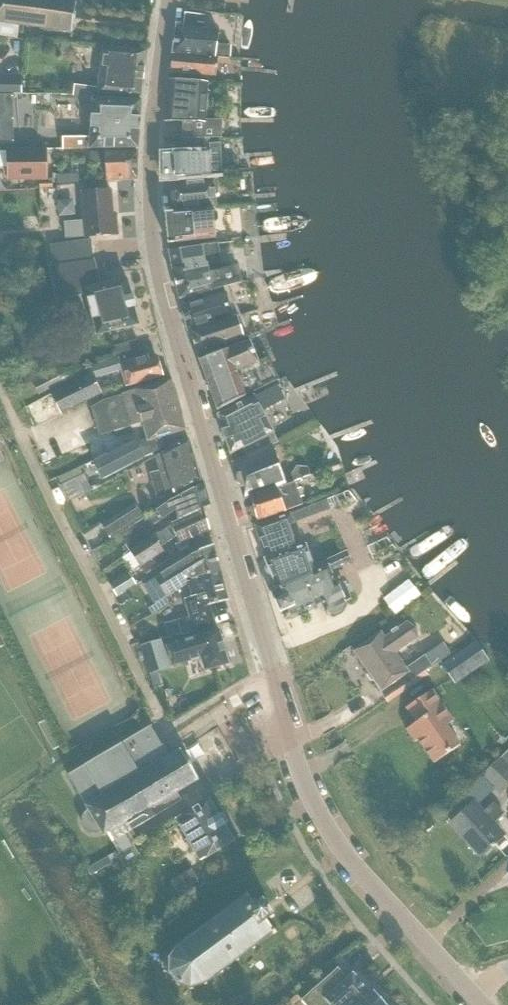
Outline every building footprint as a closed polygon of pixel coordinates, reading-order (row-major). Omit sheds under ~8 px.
[(76,2),(59,0),(0,0),(0,23),(72,33),(76,2)] [(186,13),(184,28),(195,29),(196,23),(204,24),(204,15),(186,13)] [(176,27),(172,54),(215,57),(217,57),(228,57),(229,45),(216,44),(218,31),(195,29),(184,28),(181,28),(176,27)] [(81,35),(80,39),(83,42),(87,42),(90,40),(90,36),(88,33),(84,32),(81,35)] [(101,63),(98,88),(74,84),(72,95),(91,98),(114,99),(115,94),(141,96),(145,51),(102,48),(101,63)] [(172,54),(169,73),(215,76),(217,63),(217,58),(172,54)] [(21,90),(21,78),(0,78),(0,90),(21,90)] [(206,83),(169,81),(164,121),(182,121),(182,138),(222,139),(222,119),(204,119),(206,83)] [(62,137),(62,149),(137,148),(140,101),(92,98),(89,137),(62,137)] [(0,111),(0,143),(13,143),(13,111),(0,111)] [(186,139),(186,154),(162,155),(162,179),(205,177),(205,176),(211,176),(221,175),(219,144),(209,144),(209,139),(186,139)] [(12,151),(7,151),(7,178),(46,178),(45,150),(19,151),(12,151)] [(136,180),(137,152),(90,152),(90,164),(105,163),(106,181),(136,180)] [(57,185),(79,183),(77,173),(56,175),(57,185)] [(172,211),(215,206),(213,179),(170,184),(172,211)] [(85,237),(117,235),(116,217),(112,217),(110,190),(81,192),(84,220),(63,222),(64,239),(85,237)] [(167,243),(215,237),(212,207),(164,212),(167,243)] [(70,263),(93,260),(99,259),(99,258),(92,259),(90,240),(50,244),(53,265),(70,263)] [(205,262),(201,245),(169,252),(171,266),(179,299),(237,283),(247,280),(243,265),(233,268),(208,273),(206,262),(205,262)] [(93,260),(70,263),(78,296),(87,294),(97,334),(138,324),(134,308),(135,308),(132,297),(131,297),(126,279),(100,286),(99,280),(95,265),(94,265),(93,260)] [(188,330),(231,316),(225,295),(181,307),(188,330)] [(197,354),(244,339),(237,315),(190,330),(197,354)] [(259,361),(250,341),(199,360),(217,410),(246,396),(246,395),(279,379),(269,357),(259,361)] [(147,355),(119,363),(118,358),(92,365),(96,377),(121,370),(125,386),(162,376),(156,356),(148,359),(147,355)] [(60,374),(49,379),(54,390),(82,376),(76,365),(60,374)] [(82,378),(51,393),(60,413),(100,393),(90,374),(83,378),(82,378)] [(103,401),(90,407),(99,436),(142,423),(148,441),(186,430),(171,379),(132,390),(133,392),(121,395),(121,396),(103,401)] [(266,390),(217,415),(230,454),(242,448),(246,457),(262,450),(261,449),(270,445),(271,446),(277,443),(274,437),(259,408),(272,401),(266,390)] [(135,441),(94,463),(102,479),(159,449),(155,440),(147,442),(146,440),(135,441)] [(156,499),(166,496),(200,480),(188,440),(154,457),(158,470),(149,473),(153,487),(156,499)] [(246,457),(233,463),(244,499),(285,485),(271,446),(270,445),(261,449),(262,450),(246,457)] [(68,502),(90,491),(82,475),(59,486),(68,502)] [(181,518),(209,504),(204,483),(175,498),(154,512),(149,516),(153,523),(178,507),(181,518)] [(257,520),(284,512),(302,506),(293,483),(250,497),(253,505),(250,508),(253,516),(257,518),(257,520)] [(326,501),(289,514),(293,523),(329,510),(326,501)] [(110,540),(132,527),(144,520),(134,505),(102,526),(110,540)] [(160,531),(167,542),(177,535),(180,543),(177,545),(180,550),(188,547),(185,541),(209,530),(204,510),(171,524),(160,531)] [(279,518),(255,526),(266,559),(264,560),(266,565),(265,569),(268,577),(273,579),(275,584),(273,585),(276,592),(274,593),(275,596),(273,597),(282,617),(284,616),(285,619),(321,603),(325,612),(328,611),(329,613),(334,614),(341,611),(342,606),(341,605),(345,603),(344,601),(336,584),(330,571),(350,561),(346,552),(314,567),(306,546),(291,551),(282,527),(279,518)] [(160,546),(167,542),(160,531),(151,537),(129,551),(140,567),(146,575),(169,558),(160,546)] [(197,576),(220,572),(213,545),(190,555),(191,557),(154,580),(165,598),(185,584),(197,576)] [(210,605),(227,600),(220,572),(197,576),(185,584),(188,598),(184,599),(188,617),(172,621),(176,635),(182,634),(215,626),(210,605)] [(116,596),(135,585),(128,573),(109,585),(116,596)] [(153,604),(147,608),(150,614),(167,603),(163,597),(153,604)] [(432,666),(424,654),(406,667),(396,653),(418,638),(416,627),(406,621),(397,628),(396,627),(391,631),(391,632),(385,637),(381,631),(352,651),(380,692),(407,674),(412,680),(432,666)] [(195,638),(167,646),(173,665),(200,657),(204,670),(228,664),(218,631),(195,637),(195,638)] [(158,671),(169,668),(160,640),(140,646),(149,674),(151,674),(158,671)] [(424,654),(432,666),(450,654),(442,642),(424,654)] [(442,666),(454,683),(477,667),(470,657),(480,650),(475,643),(442,666)] [(151,674),(149,674),(153,688),(157,687),(162,685),(158,671),(151,674)] [(416,723),(406,729),(414,742),(418,740),(433,763),(459,745),(446,726),(453,721),(432,690),(406,708),(416,723)] [(169,756),(162,745),(151,725),(67,776),(88,811),(84,815),(82,820),(83,825),(85,830),(90,833),(95,834),(101,832),(103,836),(107,834),(119,853),(131,846),(124,835),(131,830),(132,830),(154,817),(154,816),(181,800),(176,793),(198,780),(179,749),(169,756)] [(499,759),(507,768),(507,750),(499,759)] [(482,776),(499,793),(500,792),(506,786),(507,784),(507,768),(499,759),(489,769),(482,776)] [(217,814),(208,799),(176,818),(201,861),(234,841),(223,825),(225,823),(219,813),(217,814)] [(473,803),(451,823),(481,856),(503,835),(493,824),(503,814),(492,803),(482,812),(473,803)] [(131,830),(124,835),(131,846),(138,842),(132,830),(131,830)] [(131,847),(131,846),(119,853),(119,854),(117,855),(124,867),(139,857),(133,846),(131,847)] [(178,893),(198,880),(192,870),(172,883),(178,893)] [(255,908),(248,899),(247,898),(249,897),(247,894),(243,897),(244,899),(228,911),(227,909),(224,911),(225,913),(212,923),(211,921),(208,923),(209,925),(195,936),(193,933),(190,935),(192,938),(179,947),(177,945),(175,947),(176,950),(171,958),(168,958),(167,961),(170,961),(169,970),(166,971),(167,974),(170,973),(177,982),(175,984),(179,986),(180,984),(190,986),(190,989),(193,989),(193,986),(202,984),(203,987),(206,985),(205,983),(218,973),(220,975),(223,973),(221,971),(236,960),(237,962),(240,960),(238,958),(252,948),(253,950),(256,948),(255,946),(271,934),(272,936),(276,933),(273,929),(271,931),(264,921),(268,917),(270,919),(274,916),(271,912),(269,913),(263,904),(264,903),(262,900),(258,903),(259,904),(255,908)] [(338,969),(302,999),(307,1004),(386,1004),(373,991),(370,994),(353,974),(346,979),(338,969)] [(298,998),(296,995),(284,1004),(290,1004),(298,998)]
